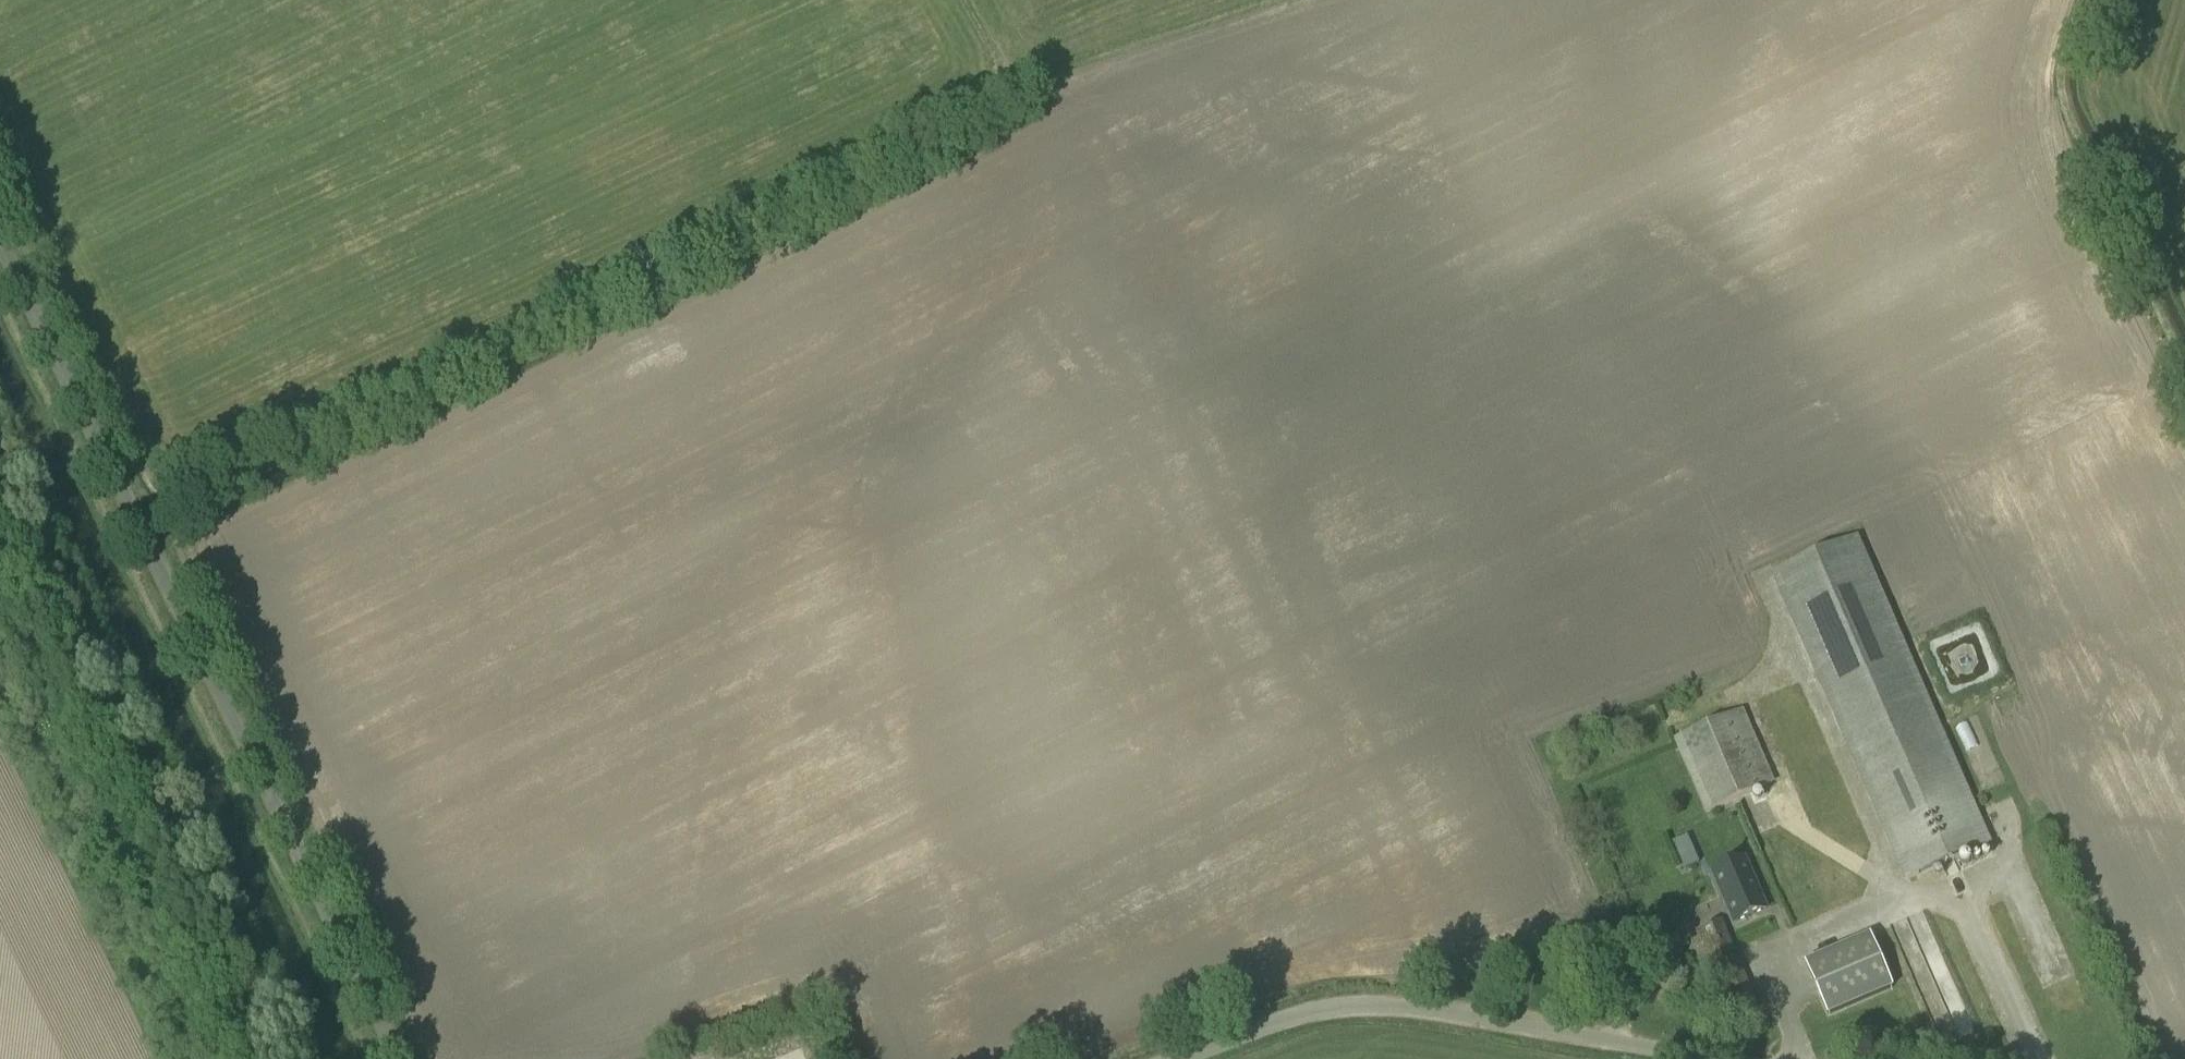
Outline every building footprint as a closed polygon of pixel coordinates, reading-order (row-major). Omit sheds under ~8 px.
[(1907,880),(1990,844),(1859,537),(1776,573),(1907,880)] [(1706,812),(1772,782),(1740,711),(1674,740),(1706,812)] [(1746,856),(1710,871),(1733,926),(1769,911),(1746,856)] [(1926,915),(1915,920),(1934,960),(1945,955),(1926,915)] [(1722,922),(1689,936),(1704,970),(1736,957),(1722,922)] [(1870,934),(1805,963),(1828,1016),(1894,987),(1870,934)]
